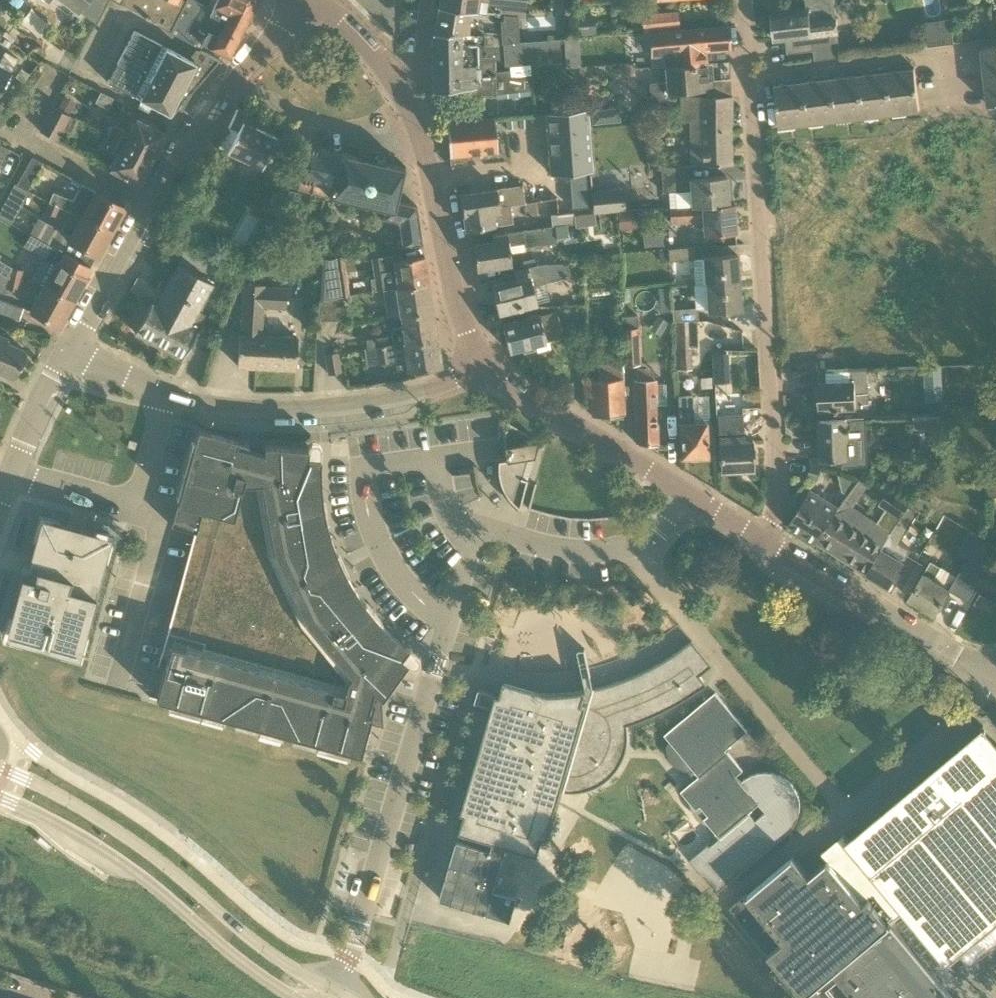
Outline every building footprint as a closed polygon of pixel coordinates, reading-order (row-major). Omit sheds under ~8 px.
[(80,11),(88,0),(65,0),(80,11)] [(80,11),(97,24),(109,0),(88,0),(80,11)] [(172,31),(188,0),(187,0),(186,2),(183,0),(114,0),(172,31)] [(230,57),(259,1),(258,0),(217,0),(212,10),(193,0),(188,0),(172,31),(171,33),(200,49),(203,43),(230,57)] [(438,9),(499,14),(525,17),(526,5),(527,0),(440,0),(438,9)] [(808,10),(772,14),(775,41),(787,39),(789,52),(839,46),(837,33),(839,33),(837,19),(836,19),(833,0),(807,0),(808,10)] [(31,27),(33,25),(38,29),(44,21),(29,9),(21,20),(31,27)] [(498,24),(499,14),(438,9),(434,33),(468,33),(469,20),(498,24)] [(678,28),(677,13),(645,16),(646,30),(678,28)] [(575,36),(596,35),(595,15),(574,16),(575,36)] [(926,23),(929,47),(955,43),(952,20),(926,23)] [(995,36),(995,25),(984,27),(986,37),(995,36)] [(729,49),(731,48),(728,26),(727,26),(650,33),(652,54),(665,53),(666,70),(679,69),(681,68),(707,68),(706,50),(729,48),(729,49)] [(959,40),(971,39),(970,30),(958,31),(959,40)] [(191,94),(201,81),(191,76),(197,64),(135,31),(121,56),(184,89),(183,90),(191,94)] [(468,33),(434,33),(433,33),(435,91),(473,88),(478,96),(496,96),(496,93),(532,91),(529,69),(496,72),(495,57),(477,57),(477,48),(504,48),(504,62),(521,60),(521,61),(520,42),(503,43),(501,34),(468,33)] [(565,55),(580,54),(578,38),(564,39),(565,55)] [(521,61),(521,65),(562,62),(560,39),(520,42),(521,61)] [(995,58),(995,47),(982,49),(982,52),(979,53),(980,60),(995,58)] [(108,82),(170,115),(171,116),(191,94),(183,90),(184,89),(121,56),(108,82)] [(980,60),(981,68),(984,67),(984,72),(995,70),(995,58),(980,60)] [(904,67),(909,112),(920,110),(915,68),(912,69),(911,66),(904,67)] [(906,112),(909,112),(904,67),(896,68),(897,71),(890,71),(895,111),(906,109),(906,112)] [(11,74),(0,68),(0,94),(11,74)] [(679,69),(666,70),(667,82),(650,84),(651,101),(670,99),(669,94),(709,90),(707,68),(681,68),(679,69)] [(892,111),(895,111),(890,71),(884,72),(883,69),(876,70),(881,115),(894,113),(894,112),(892,113),(892,111)] [(869,74),(862,75),(867,114),(878,113),(879,115),(881,115),(876,70),(868,71),(869,74)] [(984,72),(985,80),(982,80),(983,88),(995,87),(995,70),(984,72)] [(864,114),(867,114),(862,75),(856,75),(856,72),(848,73),(854,118),(867,117),(867,116),(865,116),(864,114)] [(841,77),(835,78),(839,117),(851,116),(851,119),(854,118),(848,73),(841,74),(841,77)] [(826,122),(820,76),(813,77),(813,81),(807,81),(811,121),(823,119),(824,122),(826,122)] [(837,118),(839,117),(835,78),(828,79),(828,76),(820,76),(826,122),(840,120),(839,119),(837,119),(837,118)] [(809,121),(811,121),(807,81),(800,82),(800,79),(793,80),(798,125),(812,123),(812,122),(810,122),(809,121)] [(798,125),(793,80),(785,81),(785,84),(775,85),(780,127),(784,127),(784,126),(782,126),(781,124),(795,122),(796,125),(798,125)] [(983,88),(984,96),(987,95),(988,106),(995,105),(995,87),(983,88)] [(70,113),(76,101),(64,95),(58,107),(70,113)] [(690,164),(700,164),(731,165),(731,97),(681,96),(681,121),(690,121),(690,164)] [(54,107),(41,132),(59,141),(65,129),(61,127),(67,114),(54,107)] [(248,114),(237,108),(215,152),(227,158),(230,152),(262,168),(277,138),(244,121),(247,115),(248,114)] [(586,172),(593,172),(588,110),(547,113),(547,114),(551,166),(552,175),(553,175),(569,174),(586,172)] [(602,124),(601,110),(591,111),(592,125),(602,124)] [(495,120),(495,119),(495,118),(449,123),(448,123),(448,122),(446,122),(448,138),(450,156),(451,161),(451,166),(451,167),(454,166),(468,165),(468,164),(468,159),(467,154),(498,151),(498,150),(495,120)] [(152,159),(165,134),(137,119),(130,133),(114,125),(108,136),(152,159)] [(139,183),(152,159),(108,136),(103,147),(118,155),(111,168),(139,183)] [(423,245),(417,206),(398,201),(406,168),(342,153),(341,154),(306,146),(298,180),(314,183),(311,192),(385,210),(383,219),(399,223),(402,248),(423,245)] [(28,192),(43,164),(32,158),(17,186),(28,192)] [(705,203),(729,204),(726,176),(686,179),(685,166),(662,168),(663,193),(691,191),(692,204),(705,203)] [(586,172),(569,174),(573,210),(589,208),(586,172)] [(125,208),(84,185),(82,185),(73,201),(54,193),(50,203),(61,208),(83,217),(111,233),(125,208)] [(461,195),(466,230),(513,223),(511,206),(525,204),(523,186),(461,195)] [(594,213),(626,211),(625,190),(592,193),(594,213)] [(61,208),(50,203),(46,213),(57,217),(61,208)] [(735,204),(729,204),(705,203),(692,204),(692,207),(670,208),(671,223),(704,221),(704,234),(736,232),(735,204)] [(619,230),(638,229),(636,212),(618,213),(619,230)] [(568,226),(576,225),(575,215),(559,216),(559,215),(552,216),(553,227),(568,226)] [(98,257),(111,233),(83,217),(69,241),(98,257)] [(55,247),(64,231),(38,218),(30,233),(34,236),(55,247)] [(568,226),(553,227),(555,238),(569,236),(568,226)] [(643,244),(660,243),(659,226),(641,228),(643,244)] [(555,238),(553,227),(493,236),(494,242),(474,245),(477,269),(511,265),(509,246),(524,244),(525,248),(556,244),(555,238)] [(55,247),(34,236),(30,233),(23,246),(52,262),(59,249),(55,247)] [(669,262),(670,262),(696,259),(694,247),(669,249),(669,252),(669,262)] [(73,258),(73,257),(67,253),(66,255),(65,254),(60,263),(58,262),(44,287),(73,302),(87,278),(85,277),(90,267),(88,267),(89,265),(83,262),(82,263),(81,262),(81,261),(75,258),(74,259),(73,258)] [(695,285),(706,284),(706,283),(739,281),(738,255),(705,257),(705,259),(694,260),(695,285)] [(399,287),(429,283),(425,256),(395,261),(399,287)] [(326,259),(323,300),(328,299),(342,297),(337,257),(326,259)] [(9,278),(12,267),(0,261),(0,273),(9,278)] [(500,312),(535,302),(535,301),(530,284),(541,281),(563,275),(560,262),(544,265),(537,266),(513,272),(515,279),(493,285),(496,299),(494,299),(496,308),(498,308),(500,312)] [(135,332),(183,359),(199,329),(191,325),(214,285),(180,265),(158,306),(152,302),(135,332)] [(12,267),(9,278),(20,281),(23,270),(12,267)] [(20,281),(9,278),(0,273),(0,291),(5,293),(7,288),(18,291),(20,281)] [(384,290),(385,290),(383,278),(371,280),(373,292),(385,290),(384,290)] [(706,283),(706,284),(708,311),(741,309),(739,281),(706,283)] [(401,316),(402,316),(433,312),(429,283),(399,287),(397,288),(385,290),(384,290),(385,290),(389,318),(401,316)] [(238,366),(296,369),(298,338),(285,338),(262,336),(264,307),(287,309),(288,289),(265,287),(265,285),(244,284),(242,335),(240,335),(238,366)] [(60,327),(73,302),(44,287),(31,311),(60,327)] [(328,320),(342,320),(342,297),(328,299),(328,320)] [(319,321),(328,320),(328,299),(323,300),(319,301),(319,321)] [(1,300),(0,302),(0,314),(20,320),(24,308),(1,300)] [(699,321),(698,308),(673,310),(674,322),(675,322),(699,321)] [(376,348),(437,337),(433,312),(402,316),(404,328),(392,329),(393,336),(367,340),(368,348),(376,347),(376,348)] [(562,333),(559,322),(557,312),(540,316),(539,315),(503,324),(509,351),(523,348),(524,353),(536,351),(534,345),(546,342),(546,341),(563,337),(562,333)] [(639,317),(622,317),(623,329),(639,329),(639,317)] [(660,337),(669,323),(659,317),(650,330),(660,337)] [(569,320),(559,322),(562,333),(572,331),(569,320)] [(699,321),(675,322),(678,357),(676,357),(677,371),(692,369),(691,348),(699,347),(699,321)] [(641,365),(639,329),(623,329),(624,366),(641,365)] [(16,378),(27,352),(8,344),(9,340),(0,336),(0,372),(16,378)] [(409,371),(431,368),(441,367),(437,337),(376,348),(379,364),(393,362),(392,358),(407,355),(409,371)] [(329,375),(341,373),(338,353),(326,355),(329,375)] [(727,354),(714,355),(714,373),(727,373),(727,354)] [(625,413),(623,378),(622,363),(598,364),(599,380),(591,380),(592,416),(625,414),(625,413)] [(881,380),(881,369),(851,371),(851,382),(819,383),(820,410),(836,409),(836,411),(839,411),(839,409),(873,407),(872,381),(881,380)] [(637,444),(641,444),(658,446),(656,380),(635,381),(637,444)] [(987,409),(988,393),(976,393),(975,408),(987,409)] [(703,459),(703,456),(708,456),(706,422),(694,423),(693,396),(678,397),(681,457),(694,456),(694,460),(703,459)] [(754,470),(753,441),(746,441),(746,440),(745,440),(743,416),(718,417),(721,472),(754,470)] [(846,419),(821,420),(822,460),(845,459),(846,465),(865,464),(865,417),(846,417),(846,419)] [(540,442),(501,419),(502,424),(504,437),(507,460),(499,461),(499,462),(499,465),(498,471),(499,477),(501,483),(503,489),(506,494),(509,499),(513,503),(519,509),(520,508),(540,442)] [(308,446),(307,449),(264,445),(264,453),(237,445),(238,440),(198,429),(195,441),(191,440),(176,496),(180,497),(172,526),(195,532),(164,643),(171,645),(157,699),(360,755),(374,705),(369,704),(373,691),(381,698),(407,663),(409,665),(410,665),(412,666),(414,666),(415,665),(416,664),(417,664),(418,663),(419,661),(419,660),(419,658),(419,657),(418,655),(417,653),(405,645),(393,634),(381,623),(379,621),(365,603),(364,603),(356,590),(348,576),(346,574),(337,553),(336,550),(331,538),(330,535),(327,523),(326,520),(322,497),(322,494),(321,481),(320,466),(321,448),(321,447),(321,446),(320,444),(319,443),(318,442),(317,442),(315,441),(314,441),(313,441),(312,441),(310,442),(310,443),(309,444),(308,445),(308,446)] [(926,483),(930,467),(916,463),(912,480),(926,483)] [(822,468),(812,465),(808,477),(818,480),(822,468)] [(995,497),(995,480),(985,484),(991,499),(995,497)] [(818,543),(838,508),(810,490),(789,525),(818,543)] [(818,543),(869,575),(883,552),(890,540),(892,536),(899,525),(897,524),(909,507),(913,501),(900,493),(893,504),(885,498),(880,506),(886,510),(874,528),(850,512),(854,506),(843,499),(838,508),(818,543)] [(897,524),(899,525),(892,536),(890,540),(883,552),(869,575),(890,587),(912,551),(900,543),(919,513),(909,507),(897,524)] [(22,576),(6,636),(80,656),(113,537),(43,517),(26,577),(22,576)] [(943,606),(942,604),(950,590),(971,602),(979,588),(979,565),(969,559),(957,577),(931,561),(909,599),(935,615),(937,612),(940,612),(943,606)] [(995,608),(995,603),(981,594),(975,604),(992,614),(995,608)] [(505,681),(502,690),(501,696),(479,690),(476,703),(490,707),(459,812),(466,814),(460,832),(494,842),(492,850),(458,840),(440,899),(512,920),(519,896),(495,889),(505,854),(503,853),(505,845),(539,855),(558,790),(564,792),(570,792),(577,792),(584,791),(591,789),(598,786),(605,782),(611,777),(616,772),(621,765),(624,759),(627,752),(628,745),(629,738),(629,732),(628,725),(639,722),(649,718),(659,713),(669,709),(679,703),(689,698),(698,692),(708,685),(701,676),(713,666),(692,641),(681,649),(670,657),(658,664),(646,671),(633,676),(620,681),(607,685),(594,689),(587,690),(568,693),(549,694),(505,681)] [(763,773),(759,773),(754,775),(750,777),(746,779),(743,782),(737,776),(744,771),(727,750),(748,732),(716,693),(665,735),(671,743),(668,746),(668,750),(669,755),(671,759),(673,763),(677,767),(681,769),(685,771),(689,772),(695,780),(682,792),(690,802),(691,806),(692,810),(694,814),(696,818),(700,821),(703,824),(707,825),(711,827),(721,838),(711,847),(709,845),(691,860),(718,892),(788,833),(791,830),(794,827),(797,823),(798,819),(800,815),(800,811),(801,806),(800,802),(799,797),(797,793),(795,789),(793,785),(789,782),(786,779),(782,776),(777,774),(773,773),(768,773),(763,773)] [(741,900),(731,908),(806,997),(832,997),(820,984),(833,973),(852,996),(849,997),(952,997),(948,993),(949,992),(892,924),(904,913),(948,965),(950,962),(948,959),(956,952),(970,968),(995,947),(995,746),(981,758),(969,744),(851,843),(844,835),(841,838),(843,839),(825,853),(824,852),(821,854),(827,861),(810,876),(793,856),(791,857),(793,858),(749,896),(747,894),(745,895),(746,896),(741,900)]
